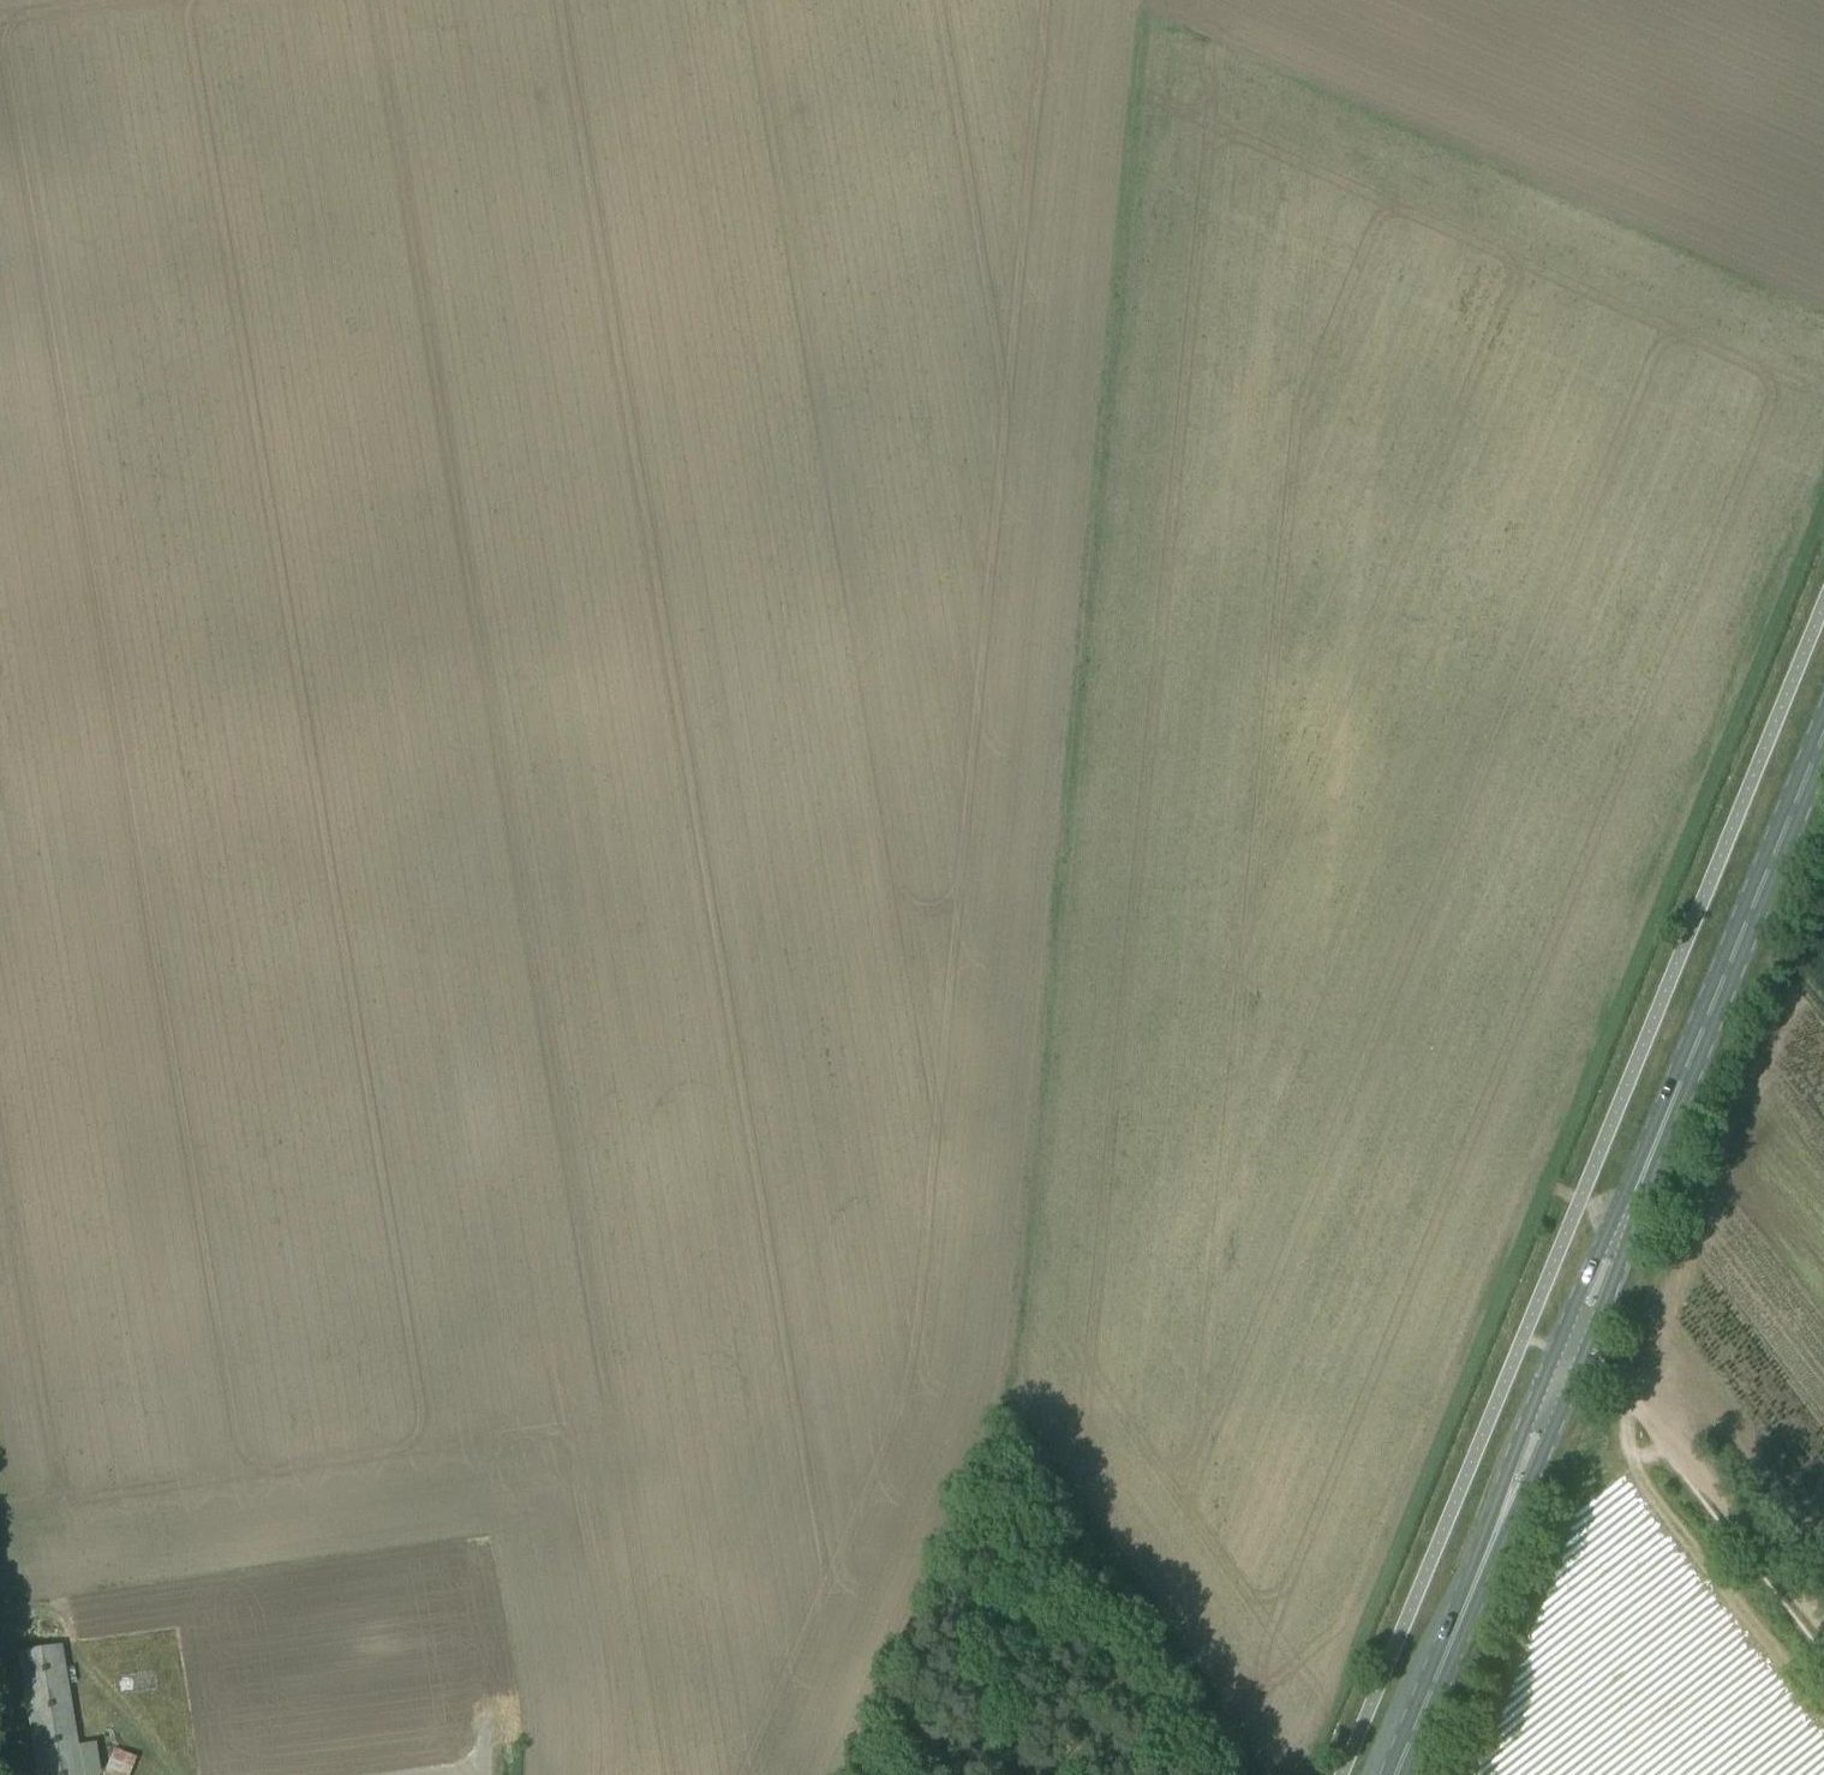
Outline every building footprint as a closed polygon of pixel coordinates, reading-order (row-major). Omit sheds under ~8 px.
[(59,1645),(18,1652),(39,1774),(80,1774),(59,1645)] [(122,1672),(123,1689),(156,1687),(155,1670),(122,1672)] [(136,1757),(113,1748),(102,1774),(128,1774),(136,1757)]
